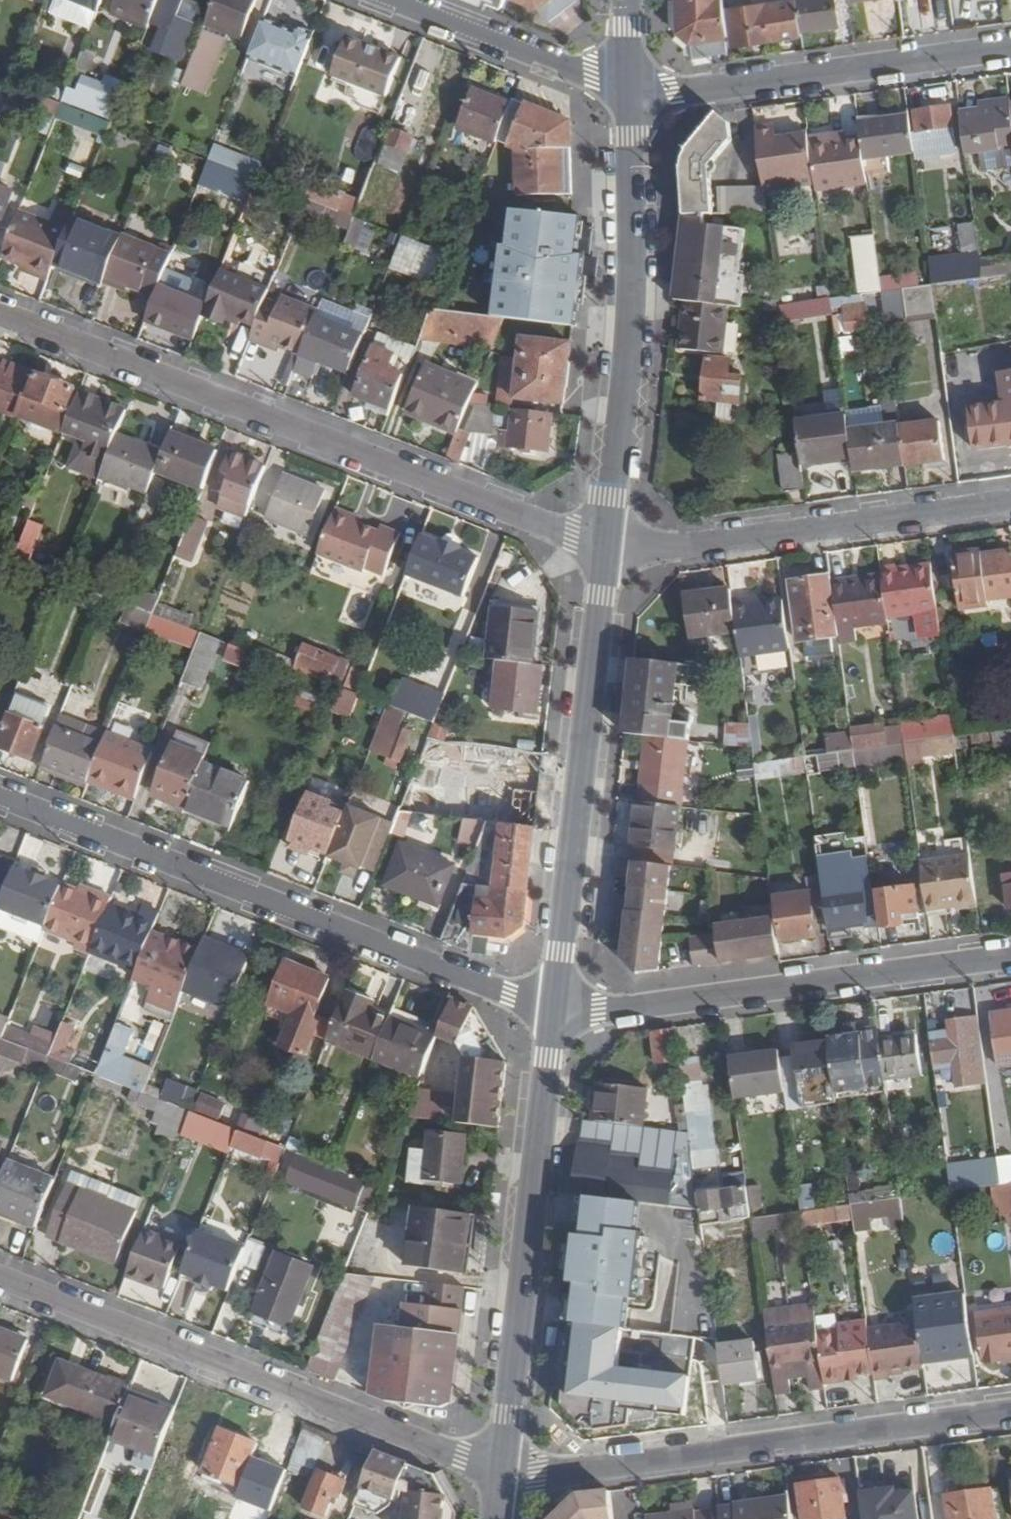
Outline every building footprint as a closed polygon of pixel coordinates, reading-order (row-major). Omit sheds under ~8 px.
[(49,13),(91,29),(98,12),(103,0),(54,0),(49,13)] [(112,15),(148,28),(150,23),(159,0),(118,0),(112,15)] [(150,23),(160,27),(152,50),(180,61),(195,24),(190,21),(177,16),(183,0),(159,0),(150,23)] [(186,0),(183,0),(177,16),(190,21),(197,4),(186,0)] [(207,24),(182,86),(205,94),(219,59),(228,33),(243,38),(258,0),(216,0),(207,24)] [(537,6),(549,18),(573,0),(523,0),(537,6)] [(728,39),(724,8),(723,0),(676,0),(677,32),(692,44),(693,57),(727,53),(726,40),(728,39)] [(728,39),(731,39),(731,44),(800,36),(800,30),(795,0),(786,0),(724,8),(728,39)] [(800,30),(837,25),(834,0),(795,0),(800,30)] [(294,31),(264,19),(248,60),(298,79),(315,34),(295,26),(294,31)] [(391,85),(402,59),(348,38),(333,76),(368,89),(361,108),(380,115),(387,97),(391,85)] [(98,53),(84,47),(62,104),(71,107),(72,105),(111,120),(122,90),(89,77),(98,53)] [(4,76),(8,68),(0,65),(0,75),(4,76)] [(162,85),(177,91),(185,71),(170,66),(162,85)] [(103,82),(121,89),(124,83),(105,76),(103,82)] [(3,100),(9,85),(0,82),(0,99),(3,100)] [(50,86),(48,93),(60,98),(63,91),(50,86)] [(474,89),(460,129),(496,143),(497,140),(511,104),(474,89)] [(62,104),(36,93),(30,108),(56,119),(62,104)] [(526,101),(525,103),(514,99),(511,104),(497,140),(509,145),(508,148),(514,151),(516,196),(572,194),(571,149),(574,149),(572,120),(526,101)] [(966,155),(1001,150),(1001,146),(1010,145),(1010,106),(1010,103),(1010,99),(993,101),(994,107),(980,108),(960,111),(966,155)] [(56,119),(56,120),(105,138),(111,123),(71,107),(62,104),(56,119)] [(916,134),(912,135),(914,150),(956,144),(952,107),(913,112),(916,134)] [(685,214),(685,216),(705,215),(713,215),(710,168),(731,140),(729,123),(717,113),(686,152),(682,167),(685,214)] [(862,138),(865,160),(914,153),(914,150),(912,135),(909,117),(860,124),(862,138)] [(758,130),(766,187),(766,191),(816,184),(809,139),(808,134),(777,139),(775,127),(758,130)] [(415,139),(392,130),(386,144),(378,164),(402,173),(409,153),(415,139)] [(809,139),(816,184),(867,177),(865,160),(862,138),(833,141),(832,136),(809,139)] [(160,145),(154,158),(166,163),(171,150),(160,145)] [(243,157),(215,145),(209,160),(218,164),(235,171),(238,172),(243,157)] [(218,164),(209,160),(199,185),(249,205),(258,180),(238,172),(235,171),(218,164)] [(84,170),(69,165),(66,174),(81,180),(84,170)] [(307,199),(341,212),(347,196),(314,183),(307,199)] [(719,188),(720,215),(769,214),(766,191),(766,187),(719,188)] [(13,193),(0,188),(0,226),(13,193)] [(304,201),(298,217),(314,223),(313,224),(320,227),(322,222),(335,227),(339,214),(304,201)] [(50,224),(20,211),(2,257),(33,268),(32,273),(49,280),(55,265),(69,231),(74,218),(76,212),(57,205),(50,224)] [(586,216),(516,208),(512,239),(505,238),(495,316),(503,317),(505,318),(577,327),(586,250),(581,249),(586,216)] [(685,216),(675,300),(685,301),(729,307),(740,308),(743,278),(739,278),(744,233),(703,227),(705,215),(685,216)] [(74,218),(69,231),(55,265),(103,285),(106,278),(122,238),(74,218)] [(377,227),(355,218),(345,244),(357,249),(356,251),(366,255),(377,227)] [(932,285),(983,279),(980,259),(975,223),(958,226),(961,254),(929,258),(932,285)] [(123,234),(122,238),(106,278),(156,297),(160,287),(172,254),(171,254),(158,248),(123,234)] [(452,256),(403,236),(392,264),(441,283),(452,256)] [(823,243),(831,299),(882,291),(881,278),(875,236),(853,239),(856,259),(847,260),(849,270),(836,271),(831,242),(823,243)] [(158,248),(171,254),(174,249),(160,243),(158,248)] [(983,279),(1010,275),(1010,255),(980,259),(983,279)] [(236,276),(270,289),(275,276),(241,263),(236,276)] [(236,276),(222,271),(206,313),(228,322),(230,317),(256,326),(266,300),(270,289),(236,276)] [(917,273),(881,278),(882,291),(919,287),(917,273)] [(934,297),(1010,286),(1010,275),(983,279),(932,285),(934,297)] [(882,291),(885,317),(908,313),(909,317),(936,313),(934,297),(932,285),(919,287),(882,291)] [(208,306),(160,287),(156,297),(146,321),(195,340),(206,313),(208,306)] [(279,305),(266,300),(256,326),(251,341),(263,346),(265,342),(301,355),(316,317),(319,310),(282,296),(279,305)] [(316,317),(363,335),(373,311),(357,304),(354,312),(323,299),(319,310),(316,317)] [(781,306),(782,313),(784,322),(833,315),(831,299),(781,306)] [(723,353),(729,307),(685,301),(680,348),(723,353)] [(843,306),(846,330),(868,327),(865,303),(843,306)] [(493,317),(431,309),(420,340),(493,348),(505,318),(503,317),(495,316),(493,317)] [(363,335),(316,317),(301,355),(295,372),(313,379),(320,362),(350,373),(364,335),(363,335)] [(794,331),(785,332),(786,346),(795,345),(794,331)] [(390,369),(406,375),(416,348),(380,334),(375,346),(396,355),(390,369)] [(571,343),(522,338),(515,399),(564,405),(571,343)] [(375,346),(356,397),(392,410),(406,375),(390,369),(396,355),(375,346)] [(704,400),(720,401),(731,402),(740,403),(743,377),(729,375),(731,358),(709,355),(704,400)] [(0,362),(0,410),(4,412),(17,417),(18,415),(25,396),(35,370),(14,361),(12,366),(0,362)] [(427,364),(407,414),(458,434),(469,407),(470,404),(478,385),(427,364)] [(77,389),(38,374),(30,397),(25,396),(18,415),(65,434),(65,433),(72,414),(68,412),(77,389)] [(128,410),(81,392),(72,414),(65,433),(89,442),(84,454),(107,463),(118,435),(128,410)] [(720,401),(717,419),(729,420),(731,402),(720,401)] [(969,408),(975,451),(1009,445),(1009,447),(1010,447),(1010,403),(969,408)] [(470,404),(469,407),(487,413),(483,426),(503,432),(512,433),(514,409),(470,404)] [(487,413),(469,407),(458,434),(452,447),(465,451),(475,454),(483,426),(487,413)] [(847,412),(847,414),(849,430),(884,425),(882,407),(847,412)] [(501,447),(549,451),(553,413),(514,409),(512,433),(503,432),(501,447)] [(797,421),(801,449),(802,464),(853,457),(849,430),(847,414),(797,421)] [(900,426),(905,458),(906,466),(945,460),(940,420),(900,426)] [(849,430),(853,457),(854,466),(905,458),(900,426),(900,423),(884,425),(849,430)] [(172,432),(164,452),(148,493),(142,509),(154,513),(169,477),(204,489),(219,450),(172,432)] [(118,435),(107,463),(102,475),(148,493),(164,452),(118,435)] [(465,451),(452,447),(448,459),(461,464),(465,451)] [(785,490),(806,488),(802,464),(801,449),(780,452),(785,490)] [(231,476),(219,507),(247,517),(267,466),(232,452),(223,473),(231,476)] [(854,466),(856,473),(906,466),(905,458),(854,466)] [(324,491),(285,475),(268,519),(307,534),(319,503),(324,491)] [(328,507),(319,503),(312,522),(321,526),(328,507)] [(362,518),(336,508),(334,513),(361,524),(362,518)] [(361,524),(334,513),(319,553),(365,571),(366,568),(385,575),(401,533),(381,525),(379,531),(361,524)] [(209,522),(193,516),(180,548),(196,554),(209,522)] [(44,529),(29,524),(15,560),(30,565),(44,529)] [(442,540),(441,540),(462,548),(463,547),(463,545),(462,542),(461,541),(460,539),(459,538),(457,537),(456,536),(455,535),(452,535),(451,535),(449,535),(446,536),(445,537),(443,538),(442,540)] [(423,536),(408,574),(465,596),(480,557),(461,550),(462,548),(441,540),(441,542),(423,536)] [(952,556),(960,610),(987,606),(986,600),(980,556),(980,552),(952,556)] [(980,556),(986,600),(1010,597),(1010,552),(980,556)] [(880,571),(881,580),(886,619),(937,612),(931,569),(897,574),(896,569),(880,571)] [(790,583),(798,642),(838,637),(837,630),(830,582),(830,578),(790,583)] [(846,580),(830,582),(837,630),(886,622),(886,619),(881,580),(847,585),(846,580)] [(157,609),(161,598),(134,588),(128,603),(155,614),(157,609)] [(686,595),(692,638),(735,632),(730,596),(730,589),(686,595)] [(748,594),(730,596),(735,632),(739,657),(788,650),(780,596),(760,598),(749,600),(748,594)] [(127,604),(119,622),(146,633),(153,614),(127,604)] [(160,616),(190,627),(193,618),(164,607),(162,611),(157,609),(155,614),(160,616)] [(540,612),(494,608),(489,660),(500,661),(535,665),(537,642),(540,612)] [(195,648),(202,632),(190,627),(160,616),(155,614),(148,630),(195,648)] [(223,640),(202,632),(182,682),(204,690),(223,640)] [(232,644),(226,659),(242,664),(248,650),(232,644)] [(341,660),(304,646),(295,668),(332,682),(341,660)] [(341,660),(332,682),(340,685),(349,663),(341,660)] [(701,667),(632,660),(626,718),(671,723),(676,685),(698,688),(701,667)] [(741,671),(739,662),(717,660),(716,668),(741,671)] [(495,711),(539,715),(544,665),(535,665),(500,661),(495,711)] [(354,667),(347,686),(360,690),(366,671),(354,667)] [(435,722),(446,694),(404,678),(393,706),(422,717),(435,722)] [(753,704),(768,704),(768,681),(753,681),(753,704)] [(352,719),(362,694),(342,686),(332,712),(352,719)] [(323,697),(297,688),(289,708),(315,717),(323,697)] [(17,692),(7,717),(0,735),(0,747),(32,760),(46,726),(42,725),(33,721),(40,704),(41,701),(17,692)] [(820,705),(818,693),(803,694),(805,707),(820,705)] [(128,706),(120,703),(115,717),(122,720),(128,706)] [(40,704),(33,721),(42,725),(50,708),(40,704)] [(905,704),(897,705),(900,723),(907,722),(905,704)] [(751,732),(760,730),(758,715),(749,716),(751,732)] [(907,722),(900,723),(900,725),(901,731),(951,724),(950,716),(907,722)] [(422,717),(414,737),(427,743),(428,741),(429,737),(434,724),(435,722),(422,717)] [(671,723),(626,718),(624,735),(644,737),(645,737),(669,740),(671,723)] [(398,725),(382,719),(371,749),(388,756),(386,762),(398,767),(401,760),(402,761),(414,730),(398,724),(398,725)] [(748,725),(726,723),(724,746),(736,748),(749,750),(751,750),(749,732),(748,725)] [(434,724),(429,737),(444,743),(449,729),(434,724)] [(884,724),(850,728),(853,752),(903,745),(901,732),(885,734),(884,728),(884,724)] [(901,731),(901,732),(903,745),(904,745),(908,744),(920,743),(921,743),(953,738),(951,724),(901,731)] [(900,725),(884,728),(885,734),(901,732),(901,731),(900,725)] [(104,744),(58,726),(43,765),(89,782),(89,781),(104,744)] [(751,732),(749,732),(751,750),(753,765),(770,763),(765,729),(751,732)] [(1010,746),(1010,731),(1005,731),(991,733),(992,743),(993,748),(1010,746)] [(991,733),(970,736),(971,745),(992,743),(991,733)] [(108,734),(104,744),(89,781),(119,792),(119,794),(135,800),(155,751),(108,734)] [(966,736),(953,738),(955,754),(962,753),(963,766),(983,765),(981,747),(968,748),(966,736)] [(642,785),(640,802),(680,807),(687,742),(669,740),(645,737),(644,737),(639,785),(642,785)] [(172,796),(170,802),(187,809),(205,764),(207,756),(174,743),(156,789),(172,796)] [(908,744),(904,745),(907,767),(924,764),(921,743),(920,743),(908,744)] [(904,762),(903,745),(853,752),(855,766),(855,768),(904,762)] [(853,752),(803,758),(805,771),(819,768),(819,771),(855,766),(853,752)] [(803,758),(753,765),(756,781),(806,774),(805,771),(803,758)] [(251,782),(205,764),(187,809),(187,810),(233,828),(251,782)] [(746,765),(734,767),(736,783),(748,782),(746,765)] [(508,780),(503,823),(535,828),(540,784),(508,780)] [(310,793),(292,840),(315,849),(330,855),(339,832),(346,813),(332,807),(333,801),(310,793)] [(640,802),(636,802),(630,862),(664,867),(671,867),(703,871),(705,857),(675,852),(680,807),(640,802)] [(376,872),(393,828),(348,810),(346,813),(339,832),(330,855),(330,856),(345,862),(341,873),(357,879),(361,868),(362,868),(362,867),(376,872)] [(535,828),(503,823),(496,887),(528,891),(534,836),(535,828)] [(292,840),(289,849),(311,858),(315,849),(292,840)] [(455,866),(400,844),(385,881),(384,886),(440,907),(455,866)] [(969,857),(918,864),(924,911),(943,909),(943,907),(975,902),(969,857)] [(15,865),(0,859),(0,906),(15,865)] [(639,971),(660,968),(663,940),(665,916),(666,916),(668,900),(667,893),(664,867),(630,862),(617,861),(615,877),(633,879),(632,889),(631,898),(613,896),(611,909),(609,923),(627,926),(627,936),(624,960),(639,971)] [(45,932),(46,930),(63,886),(46,879),(47,877),(33,871),(32,874),(15,867),(0,906),(0,914),(45,932)] [(1004,888),(1010,887),(1010,874),(1003,875),(1004,888)] [(805,877),(807,892),(822,891),(822,890),(820,876),(805,877)] [(496,887),(464,883),(443,940),(472,952),(475,933),(509,938),(524,928),(528,891),(496,887)] [(80,891),(63,885),(63,886),(46,930),(93,949),(110,905),(113,898),(82,887),(80,891)] [(822,890),(822,891),(827,929),(865,924),(860,885),(822,890)] [(917,916),(913,888),(877,893),(882,925),(903,923),(902,918),(917,916)] [(822,891),(772,897),(775,917),(778,942),(828,935),(827,929),(822,891)] [(127,912),(110,905),(93,949),(91,953),(138,971),(152,933),(160,913),(131,902),(127,912)] [(0,914),(0,934),(38,950),(45,932),(0,914)] [(695,965),(723,961),(722,960),(747,957),(747,959),(780,954),(778,942),(775,917),(742,920),(718,922),(719,933),(691,937),(695,965)] [(176,1014),(185,990),(191,976),(200,952),(152,933),(138,971),(134,981),(153,988),(147,1002),(176,1014)] [(235,949),(206,938),(200,952),(191,976),(185,990),(233,1009),(251,962),(233,954),(235,949)] [(270,1006),(293,1015),(282,1047),(307,1058),(320,1022),(316,1020),(331,979),(294,964),(287,983),(280,980),(270,1006)] [(367,999),(348,992),(328,1043),(375,1061),(392,1017),(364,1005),(367,999)] [(451,1042),(466,1065),(463,1095),(460,1124),(500,1129),(506,1074),(507,1065),(476,1009),(453,999),(439,1036),(451,1042)] [(998,1067),(1010,1065),(1010,1011),(992,1014),(998,1067)] [(9,1027),(11,1021),(0,1016),(0,1037),(4,1039),(9,1027)] [(439,1036),(392,1017),(375,1061),(375,1062),(422,1079),(439,1036)] [(976,1019),(948,1024),(948,1032),(933,1035),(934,1041),(931,1041),(934,1069),(937,1069),(938,1072),(954,1070),(957,1085),(985,1081),(976,1019)] [(145,1047),(155,1052),(167,1024),(157,1020),(145,1047)] [(76,1026),(64,1022),(55,1045),(50,1057),(70,1065),(75,1052),(68,1049),(76,1026)] [(132,1031),(117,1024),(97,1075),(143,1093),(144,1094),(147,1085),(153,1071),(121,1058),(132,1031)] [(33,1026),(30,1035),(49,1042),(53,1033),(33,1026)] [(9,1027),(4,1039),(50,1057),(55,1045),(49,1042),(30,1035),(9,1027)] [(652,1032),(656,1062),(666,1061),(678,1060),(674,1029),(652,1032)] [(848,1039),(827,1043),(835,1095),(885,1088),(885,1082),(879,1039),(878,1030),(860,1032),(847,1034),(848,1039)] [(916,1035),(879,1039),(885,1082),(921,1077),(916,1035)] [(24,1065),(45,1071),(45,1070),(50,1057),(4,1039),(0,1037),(0,1057),(24,1065)] [(794,1057),(780,1059),(784,1092),(787,1110),(836,1104),(835,1095),(827,1043),(799,1046),(794,1057)] [(746,1054),(729,1056),(735,1099),(784,1092),(780,1059),(778,1052),(753,1056),(747,1057),(746,1054)] [(70,1065),(50,1057),(45,1070),(76,1083),(81,1069),(70,1065)] [(696,1058),(678,1060),(682,1090),(700,1087),(696,1058)] [(678,1060),(666,1061),(668,1077),(680,1076),(678,1060)] [(197,1092),(169,1081),(165,1091),(147,1085),(144,1094),(189,1112),(192,1105),(197,1092)] [(648,1089),(596,1085),(592,1122),(687,1133),(686,1120),(677,1119),(675,1118),(675,1122),(645,1118),(648,1089)] [(418,1090),(407,1118),(460,1124),(463,1095),(418,1090)] [(160,1128),(159,1134),(180,1143),(186,1129),(192,1113),(189,1112),(144,1094),(143,1093),(138,1105),(146,1109),(142,1120),(160,1128)] [(227,1104),(203,1094),(195,1113),(219,1123),(227,1104)] [(686,1120),(684,1105),(675,1106),(677,1119),(686,1120)] [(192,1113),(186,1129),(233,1147),(239,1131),(219,1123),(195,1113),(192,1113)] [(996,1155),(992,1129),(980,1131),(985,1157),(996,1155)] [(263,1157),(279,1164),(285,1149),(239,1131),(233,1147),(233,1148),(262,1159),(263,1157)] [(467,1137),(430,1133),(428,1143),(411,1140),(406,1184),(446,1189),(447,1181),(462,1183),(467,1137)] [(620,1151),(648,1151),(649,1134),(620,1133),(620,1151)] [(671,1137),(653,1138),(654,1156),(672,1155),(671,1137)] [(611,1145),(578,1142),(572,1196),(586,1197),(590,1197),(637,1202),(698,1208),(696,1193),(694,1176),(640,1170),(623,1168),(623,1160),(609,1159),(609,1155),(611,1145)] [(286,1149),(274,1180),(368,1217),(375,1200),(380,1186),(333,1168),(286,1149)] [(642,1158),(609,1155),(609,1159),(623,1160),(623,1168),(640,1170),(642,1158)] [(996,1158),(997,1162),(1000,1185),(1010,1184),(1010,1157),(996,1158)] [(10,1162),(0,1186),(0,1215),(37,1229),(56,1180),(10,1162)] [(997,1162),(948,1169),(951,1192),(995,1186),(1000,1185),(997,1162)] [(74,1170),(68,1184),(137,1212),(143,1197),(74,1170)] [(850,1205),(900,1198),(898,1186),(876,1189),(876,1191),(859,1193),(856,1171),(846,1173),(850,1205)] [(744,1173),(722,1175),(724,1190),(746,1187),(744,1173)] [(120,1254),(137,1212),(68,1184),(48,1236),(66,1243),(69,1234),(120,1254)] [(796,1186),(800,1212),(814,1210),(811,1184),(796,1186)] [(995,1186),(1000,1217),(1010,1216),(1010,1184),(1000,1185),(995,1186)] [(759,1186),(746,1187),(749,1207),(761,1205),(759,1186)] [(724,1190),(696,1193),(698,1208),(701,1225),(741,1220),(750,1219),(749,1207),(746,1187),(724,1190)] [(637,1202),(590,1197),(586,1197),(571,1322),(576,1324),(623,1329),(637,1202)] [(904,1230),(900,1198),(850,1205),(852,1220),(854,1233),(873,1231),(872,1220),(891,1218),(893,1231),(904,1230)] [(814,1210),(800,1212),(802,1227),(852,1220),(850,1205),(814,1210)] [(408,1266),(463,1274),(471,1214),(416,1206),(408,1266)] [(800,1212),(750,1219),(752,1233),(802,1227),(800,1212)] [(733,1267),(745,1266),(741,1220),(701,1225),(703,1241),(714,1240),(718,1280),(734,1279),(733,1267)] [(248,1249),(200,1230),(184,1272),(231,1291),(242,1265),(242,1264),(248,1249)] [(181,1246),(145,1233),(120,1297),(131,1301),(139,1281),(165,1289),(181,1246)] [(248,1249),(242,1264),(259,1270),(269,1247),(251,1240),(248,1249)] [(271,1322),(272,1319),(291,1327),(314,1268),(277,1254),(253,1315),(271,1322)] [(374,1279),(345,1276),(309,1370),(334,1380),(374,1279)] [(176,1307),(189,1309),(193,1282),(180,1279),(176,1307)] [(404,1328),(382,1325),(374,1396),(389,1402),(399,1403),(399,1398),(418,1401),(418,1405),(443,1409),(446,1390),(454,1391),(465,1287),(429,1284),(427,1306),(407,1304),(404,1328)] [(914,1301),(917,1324),(922,1357),(954,1353),(954,1358),(972,1356),(964,1294),(914,1301)] [(763,1311),(765,1331),(774,1394),(789,1391),(787,1377),(806,1375),(808,1389),(824,1387),(823,1385),(816,1334),(815,1324),(813,1304),(763,1311)] [(978,1320),(984,1357),(1010,1354),(1010,1315),(978,1320)] [(838,1331),(816,1334),(823,1385),(846,1383),(846,1378),(873,1374),(868,1330),(867,1322),(837,1327),(838,1331)] [(917,1324),(868,1330),(873,1374),(875,1380),(889,1378),(889,1374),(923,1369),(922,1357),(917,1324)] [(14,1381),(29,1340),(0,1329),(0,1376),(14,1381)] [(717,1340),(700,1338),(711,1426),(728,1423),(723,1386),(718,1345),(717,1340)] [(671,1407),(678,1348),(616,1341),(611,1380),(648,1385),(646,1404),(671,1407)] [(753,1341),(718,1345),(723,1386),(758,1381),(753,1341)] [(61,1361),(48,1396),(69,1404),(82,1370),(61,1361)] [(131,1388),(82,1370),(69,1404),(117,1423),(129,1393),(131,1388)] [(129,1393),(117,1423),(111,1439),(128,1445),(156,1455),(158,1456),(176,1411),(129,1393)] [(213,1430),(180,1417),(165,1458),(198,1471),(213,1430)] [(307,1424),(289,1471),(311,1479),(329,1432),(307,1424)] [(259,1444),(220,1429),(203,1471),(242,1486),(259,1444)] [(156,1455),(128,1445),(123,1458),(151,1468),(156,1455)] [(457,1511),(435,1474),(410,1464),(377,1451),(362,1489),(390,1499),(395,1502),(405,1506),(404,1518),(456,1518),(457,1511)] [(284,1469),(259,1460),(243,1503),(269,1513),(284,1469)] [(116,1471),(101,1466),(83,1512),(99,1517),(116,1471)] [(346,1481),(318,1470),(304,1507),(326,1515),(334,1495),(340,1498),(346,1481)] [(840,1481),(798,1487),(802,1518),(845,1518),(840,1481)] [(854,1518),(915,1518),(914,1486),(854,1488),(854,1518)] [(390,1499),(362,1489),(356,1504),(379,1513),(393,1506),(395,1502),(390,1499)] [(990,1491),(946,1497),(950,1518),(994,1518),(990,1491)] [(579,1496),(554,1518),(611,1518),(608,1492),(579,1496)] [(693,1502),(670,1504),(672,1513),(694,1510),(693,1502)] [(720,1518),(791,1518),(789,1503),(756,1507),(756,1502),(719,1507),(720,1518)] [(646,1516),(646,1518),(712,1518),(711,1511),(694,1512),(694,1510),(672,1513),(646,1516)]
